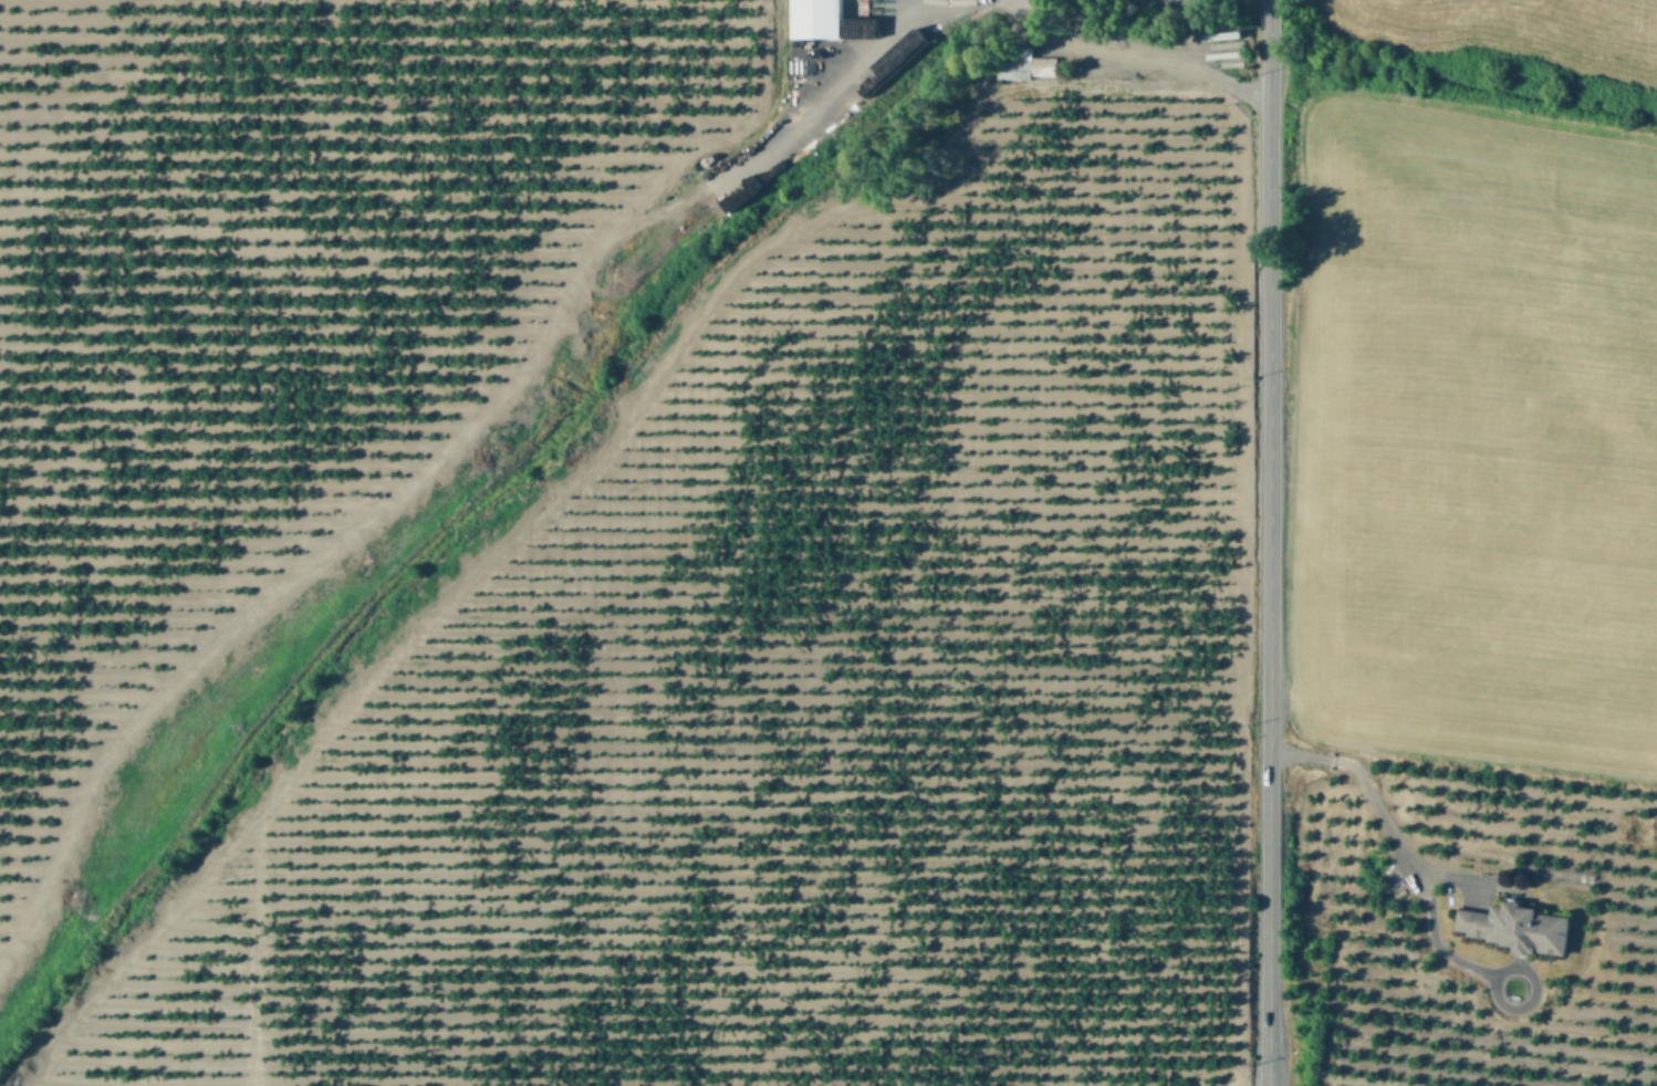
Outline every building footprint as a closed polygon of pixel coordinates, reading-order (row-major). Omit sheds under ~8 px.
[(794,37),(847,36),(846,0),(794,0),(794,37)] [(1574,914),(1507,904),(1507,905),(1495,903),(1493,912),(1460,908),(1456,934),(1518,943),(1517,950),(1568,957),(1574,914)]
